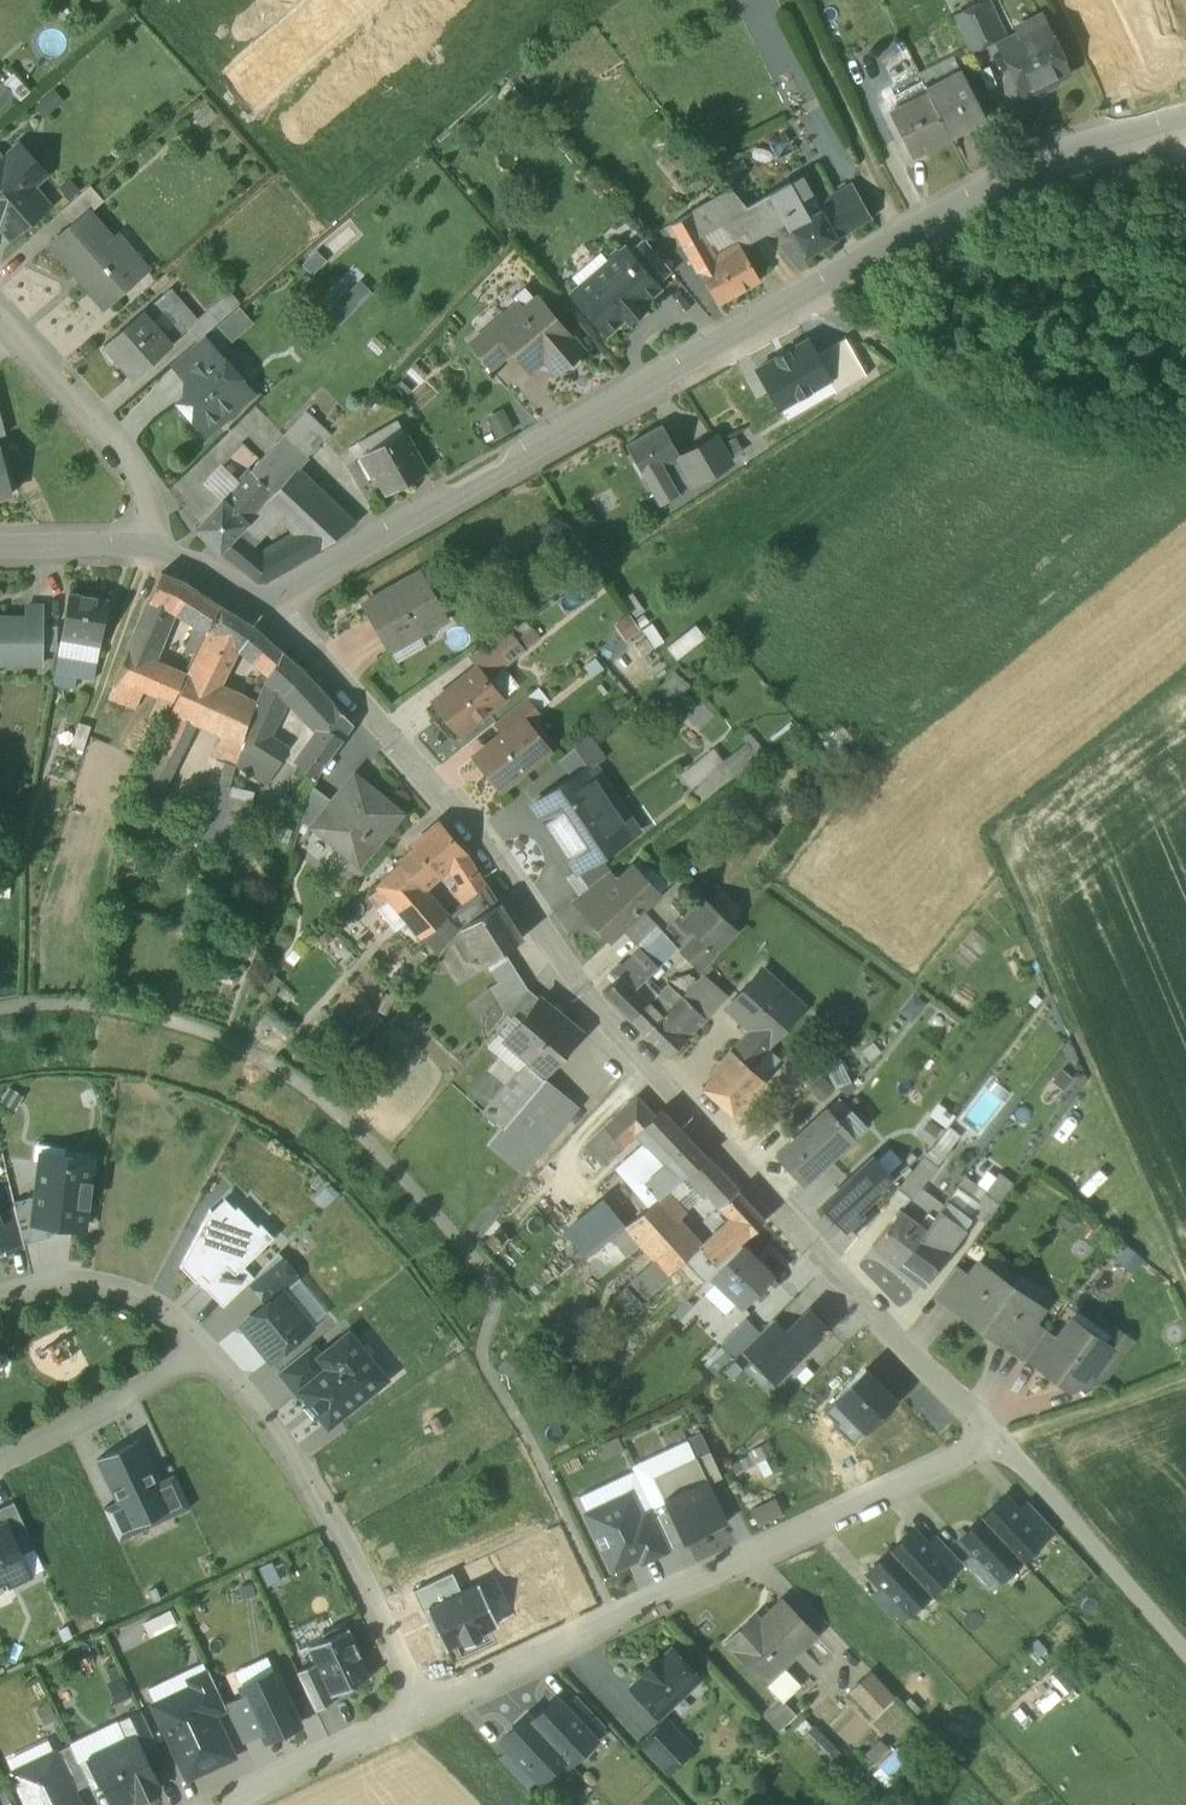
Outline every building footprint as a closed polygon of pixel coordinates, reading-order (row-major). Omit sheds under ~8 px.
[(987,1),(953,17),(970,51),(1004,35),(987,1)] [(1045,33),(1025,43),(1021,35),(999,46),(1022,94),(1067,73),(1040,16),(1038,17),(1045,33)] [(924,81),(959,66),(954,54),(918,69),(924,81)] [(0,84),(0,107),(15,94),(20,100),(29,92),(12,73),(0,84)] [(962,74),(944,83),(942,81),(925,90),(927,95),(948,137),(985,118),(962,74)] [(49,92),(33,105),(41,116),(61,100),(53,89),(49,92)] [(927,95),(888,114),(909,157),(948,137),(927,95)] [(3,160),(0,156),(0,223),(11,235),(45,205),(29,187),(39,178),(30,167),(32,165),(33,157),(25,148),(17,148),(3,160)] [(852,185),(832,197),(836,203),(820,212),(835,238),(871,218),(852,185)] [(90,186),(61,210),(73,224),(88,212),(89,213),(103,201),(90,186)] [(795,196),(776,207),(782,217),(801,206),(795,196)] [(801,206),(782,217),(804,256),(835,238),(820,212),(808,219),(801,206)] [(73,224),(50,245),(104,307),(141,274),(89,213),(88,212),(73,224)] [(700,234),(681,245),(696,270),(699,269),(715,260),(700,234)] [(671,272),(643,239),(627,252),(655,286),(671,272)] [(715,260),(699,269),(717,304),(759,281),(740,246),(715,260)] [(627,252),(625,251),(616,250),(609,255),(609,263),(573,294),(606,332),(657,288),(655,286),(627,252)] [(342,313),(370,291),(362,280),(334,303),(342,313)] [(181,304),(169,289),(159,298),(172,313),(181,304)] [(227,293),(186,329),(186,330),(197,341),(201,338),(238,306),(227,293)] [(159,298),(103,346),(132,379),(171,344),(171,343),(186,330),(186,329),(172,313),(159,298)] [(581,351),(542,305),(528,317),(518,306),(494,326),(492,323),(491,325),(513,350),(528,368),(543,355),(557,371),(570,372),(580,364),(581,351)] [(513,350),(491,325),(468,344),(490,370),(513,350)] [(818,351),(808,334),(756,365),(779,405),(826,377),(832,374),(818,351)] [(826,377),(835,392),(867,373),(845,335),(818,351),(832,374),(826,377)] [(197,341),(173,362),(191,382),(218,359),(201,338),(197,341)] [(218,359),(191,382),(191,392),(179,402),(185,409),(184,414),(191,421),(196,421),(205,432),(250,393),(220,358),(218,359)] [(491,414),(500,432),(510,427),(501,409),(491,414)] [(325,433),(304,413),(274,445),(295,466),(325,433)] [(395,418),(361,441),(367,450),(401,427),(395,418)] [(662,425),(626,446),(635,462),(634,463),(641,476),(642,475),(644,478),(645,477),(660,504),(677,494),(677,493),(695,483),(680,456),(662,425)] [(404,433),(364,456),(386,493),(425,471),(404,433)] [(729,462),(714,437),(700,445),(714,470),(729,462)] [(274,445),(246,475),(270,498),(306,532),(316,552),(354,526),(295,466),(274,445)] [(700,445),(680,456),(695,483),(715,471),(714,470),(700,445)] [(11,495),(0,454),(0,497),(11,495)] [(221,465),(203,484),(222,501),(239,482),(221,465)] [(239,482),(222,501),(246,523),(270,498),(246,475),(239,482)] [(246,523),(222,501),(196,529),(220,551),(246,524),(246,523)] [(306,532),(261,560),(253,553),(241,568),(258,582),(267,582),(316,552),(306,532)] [(419,573),(364,604),(395,660),(425,643),(419,634),(446,619),(419,573)] [(192,589),(185,584),(162,574),(139,627),(162,637),(176,608),(201,626),(209,631),(219,607),(207,598),(192,589)] [(108,601),(69,594),(62,634),(100,641),(108,601)] [(252,626),(219,607),(209,631),(197,660),(223,675),(242,639),(246,641),(252,626)] [(40,666),(41,608),(25,608),(24,620),(0,620),(0,666),(40,666)] [(201,626),(189,651),(196,656),(209,631),(201,626)] [(281,652),(252,626),(246,641),(262,649),(257,659),(272,670),(281,652)] [(162,637),(139,627),(133,641),(156,652),(162,637)] [(506,627),(472,653),(484,668),(505,650),(513,659),(525,650),(506,627)] [(685,630),(668,643),(676,654),(694,642),(685,630)] [(302,670),(281,652),(272,670),(266,683),(285,701),(299,715),(315,722),(331,701),(318,688),(302,670)] [(185,677),(128,654),(117,680),(173,703),(185,677)] [(96,663),(58,656),(55,672),(93,679),(96,663)] [(223,675),(197,660),(188,677),(217,689),(223,675)] [(477,668),(458,683),(457,683),(437,699),(453,718),(452,724),(457,731),(465,731),(471,727),(471,723),(502,698),(477,668)] [(217,689),(188,677),(171,714),(222,738),(240,700),(217,689)] [(246,724),(246,725),(242,747),(241,750),(276,772),(287,753),(266,740),(285,701),(266,683),(255,707),(246,724)] [(527,697),(495,723),(504,734),(517,723),(519,726),(538,711),(527,697)] [(240,700),(222,738),(242,747),(246,725),(246,724),(255,707),(240,700)] [(353,725),(331,701),(315,722),(325,729),(302,761),(319,773),(353,725)] [(504,734),(474,758),(499,789),(542,755),(519,726),(517,723),(504,734)] [(587,736),(561,758),(574,777),(578,774),(579,776),(603,759),(587,736)] [(723,742),(683,775),(702,799),(742,766),(723,742)] [(579,776),(578,774),(574,777),(540,800),(568,843),(562,848),(576,870),(577,871),(598,857),(630,835),(615,812),(606,818),(597,803),(579,776)] [(377,807),(370,801),(372,799),(351,781),(333,802),(312,828),(359,866),(402,814),(384,799),(377,807)] [(231,787),(209,782),(195,844),(216,849),(226,805),(226,804),(231,787)] [(333,802),(314,788),(302,820),(312,828),(333,802)] [(605,798),(597,803),(606,818),(615,812),(605,798)] [(249,809),(226,804),(226,805),(216,849),(238,854),(249,809)] [(441,825),(412,849),(416,853),(400,864),(423,891),(466,854),(441,825)] [(598,857),(577,871),(576,870),(567,876),(579,894),(607,873),(608,872),(598,857)] [(423,891),(400,864),(378,887),(410,925),(436,906),(423,891)] [(475,871),(461,883),(464,887),(456,894),(464,903),(487,885),(475,871)] [(579,894),(574,899),(587,913),(618,884),(607,873),(579,894)] [(587,913),(586,914),(611,940),(622,930),(642,911),(659,895),(639,875),(630,885),(618,884),(587,913)] [(743,910),(720,888),(710,899),(713,903),(710,906),(732,927),(743,910)] [(710,906),(701,898),(682,917),(696,930),(679,947),(701,968),(736,931),(732,927),(710,906)] [(500,905),(462,928),(478,955),(485,965),(486,964),(504,952),(523,940),(500,905)] [(436,906),(410,925),(422,940),(447,919),(436,906)] [(642,911),(622,930),(643,952),(652,944),(663,932),(642,911)] [(680,915),(667,928),(672,933),(668,937),(678,948),(679,947),(696,930),(682,917),(680,915)] [(478,955),(462,928),(452,941),(466,963),(478,955)] [(668,937),(663,932),(652,944),(667,960),(678,948),(668,937)] [(667,960),(652,944),(643,952),(658,967),(659,967),(667,960)] [(504,952),(486,964),(498,984),(516,972),(504,952)] [(620,975),(602,992),(617,1007),(635,990),(658,967),(643,952),(628,967),(620,975)] [(623,961),(614,970),(620,975),(628,967),(623,961)] [(682,966),(666,982),(678,993),(674,996),(678,1000),(682,996),(697,981),(682,966)] [(760,971),(727,1007),(752,1030),(733,1051),(748,1065),(800,1007),(760,971)] [(498,984),(490,989),(507,1017),(528,992),(516,972),(498,984)] [(697,981),(682,996),(704,1019),(705,1020),(727,995),(704,974),(697,981)] [(635,990),(617,1007),(629,1019),(646,1002),(635,990)] [(528,992),(507,1017),(518,1027),(539,1002),(528,992)] [(661,1017),(646,1002),(629,1019),(644,1035),(669,1057),(670,1057),(685,1038),(686,1038),(704,1019),(682,996),(678,1000),(661,1017)] [(579,1035),(539,1002),(518,1027),(506,1041),(547,1076),(560,1060),(559,1059),(579,1035)] [(719,1068),(703,1088),(733,1115),(763,1079),(748,1065),(733,1051),(719,1068)] [(577,1107),(525,1064),(505,1088),(506,1089),(485,1113),(503,1129),(489,1145),(522,1172),(577,1107)] [(9,1088),(0,1101),(15,1110),(23,1097),(9,1088)] [(644,1092),(588,1146),(602,1163),(620,1144),(638,1134),(644,1128),(662,1112),(644,1092)] [(825,1110),(777,1155),(803,1183),(864,1126),(849,1110),(837,1122),(825,1110)] [(662,1112),(644,1128),(653,1139),(658,1134),(663,1139),(675,1126),(662,1112)] [(706,1159),(675,1126),(663,1139),(658,1134),(653,1139),(679,1168),(686,1175),(706,1159)] [(942,1154),(958,1135),(949,1128),(933,1146),(942,1154)] [(653,1139),(618,1169),(650,1208),(660,1199),(686,1175),(679,1168),(653,1139)] [(939,1158),(930,1151),(922,1159),(932,1167),(939,1158)] [(53,1224),(83,1228),(92,1160),(65,1157),(64,1164),(42,1162),(37,1196),(34,1222),(53,1224)] [(873,1158),(823,1204),(845,1227),(847,1225),(860,1214),(857,1211),(867,1201),(876,1193),(874,1190),(889,1176),(873,1158)] [(726,1180),(706,1159),(686,1175),(692,1182),(703,1195),(711,1194),(726,1180)] [(922,1159),(897,1189),(911,1200),(935,1170),(932,1167),(922,1159)] [(999,1173),(970,1212),(985,1223),(1013,1184),(999,1173)] [(660,1199),(658,1201),(663,1206),(692,1182),(686,1175),(660,1199)] [(964,1177),(955,1189),(969,1198),(978,1187),(964,1177)] [(764,1222),(737,1192),(722,1205),(727,1213),(723,1217),(730,1224),(709,1244),(722,1259),(764,1222)] [(37,1196),(14,1201),(16,1207),(24,1244),(51,1238),(53,1224),(34,1222),(37,1196)] [(587,1263),(629,1227),(603,1197),(564,1232),(587,1263)] [(663,1206),(658,1201),(650,1208),(629,1227),(642,1242),(656,1258),(669,1273),(698,1248),(663,1206)] [(867,1201),(857,1211),(860,1214),(847,1225),(858,1238),(878,1213),(867,1201)] [(4,1248),(5,1253),(25,1246),(24,1244),(16,1207),(0,1212),(0,1237),(4,1248)] [(243,1268),(274,1238),(261,1225),(258,1227),(238,1207),(223,1222),(211,1209),(209,1211),(181,1267),(196,1284),(201,1278),(206,1283),(209,1286),(227,1268),(235,1276),(243,1268)] [(898,1210),(872,1244),(898,1264),(934,1217),(928,1212),(918,1225),(898,1210)] [(934,1217),(898,1264),(924,1284),(950,1249),(949,1248),(964,1228),(939,1210),(934,1217)] [(601,1278),(642,1242),(629,1227),(587,1263),(601,1278)] [(722,1259),(709,1244),(698,1254),(712,1269),(722,1259)] [(740,1244),(704,1281),(740,1316),(776,1280),(740,1244)] [(249,1283),(267,1306),(284,1293),(299,1279),(279,1255),(254,1278),(249,1283)] [(669,1273),(656,1258),(614,1299),(626,1313),(669,1273)] [(979,1263),(969,1277),(969,1278),(952,1302),(953,1303),(983,1324),(1010,1285),(979,1263)] [(954,1267),(933,1296),(950,1308),(953,1303),(952,1302),(969,1278),(969,1277),(954,1267)] [(249,1283),(254,1278),(243,1268),(235,1276),(227,1268),(209,1286),(206,1283),(203,1286),(223,1307),(249,1283)] [(1010,1285),(983,1324),(1012,1345),(1014,1346),(1031,1322),(1032,1322),(1042,1308),(1010,1285)] [(242,1326),(269,1360),(311,1327),(284,1293),(267,1306),(242,1326)] [(808,1309),(785,1333),(773,1321),(760,1333),(743,1349),(764,1371),(774,1361),(783,1371),(826,1327),(808,1309)] [(746,1318),(721,1342),(735,1357),(743,1349),(760,1333),(746,1318)] [(1056,1340),(1038,1365),(1069,1387),(1076,1386),(1091,1365),(1089,1364),(1104,1343),(1071,1319),(1056,1340)] [(1031,1322),(1014,1346),(1012,1345),(1009,1350),(1023,1361),(1026,1357),(1044,1331),(1032,1322),(1031,1322)] [(1104,1343),(1089,1364),(1091,1365),(1105,1376),(1130,1340),(1114,1329),(1104,1343)] [(1044,1331),(1026,1357),(1038,1365),(1056,1340),(1044,1331)] [(300,1392),(329,1426),(385,1380),(348,1335),(321,1357),(330,1367),(300,1392)] [(312,1346),(280,1372),(298,1393),(300,1392),(330,1367),(321,1357),(312,1346)] [(895,1400),(862,1369),(835,1399),(868,1429),(895,1400)] [(140,1440),(96,1460),(119,1510),(129,1530),(172,1510),(160,1483),(140,1440)] [(709,1451),(695,1458),(707,1484),(708,1483),(721,1477),(709,1451)] [(695,1458),(652,1478),(665,1503),(684,1543),(727,1523),(708,1483),(707,1484),(695,1458)] [(175,1476),(160,1483),(172,1510),(175,1516),(190,1509),(175,1476)] [(613,1576),(670,1549),(651,1509),(642,1514),(632,1492),(584,1515),(613,1576)] [(1018,1513),(1004,1498),(982,1519),(1021,1560),(1042,1541),(1017,1513),(1018,1513)] [(665,1503),(651,1509),(670,1549),(683,1543),(684,1543),(665,1503)] [(1053,1530),(1028,1503),(1018,1513),(1017,1513),(1042,1541),(1053,1530)] [(13,1504),(0,1510),(0,1527),(7,1524),(15,1542),(28,1535),(13,1504)] [(129,1530),(119,1510),(107,1515),(120,1542),(132,1537),(129,1530)] [(1021,1560),(982,1519),(960,1540),(974,1554),(974,1553),(1000,1580),(1021,1560)] [(7,1524),(0,1527),(0,1583),(9,1579),(12,1585),(31,1576),(15,1542),(7,1524)] [(926,1546),(913,1531),(891,1552),(929,1593),(951,1574),(925,1547),(926,1546)] [(962,1563),(937,1536),(926,1546),(925,1547),(951,1574),(962,1563)] [(929,1593),(891,1552),(869,1573),(882,1587),(883,1586),(908,1613),(929,1593)] [(1000,1580),(974,1553),(974,1554),(963,1564),(989,1591),(1000,1580)] [(452,1573),(414,1591),(432,1631),(436,1629),(427,1609),(461,1593),(452,1573)] [(461,1593),(427,1609),(436,1629),(446,1650),(463,1642),(465,1646),(482,1638),(480,1634),(498,1626),(479,1585),(461,1593)] [(908,1613),(883,1586),(882,1587),(872,1597),(897,1624),(908,1613)] [(784,1597),(760,1620),(754,1613),(725,1639),(763,1680),(816,1632),(784,1597)] [(316,1664),(331,1696),(371,1677),(346,1623),(322,1634),(325,1639),(308,1647),(316,1664)] [(672,1650),(659,1662),(656,1659),(642,1672),(645,1675),(632,1688),(658,1716),(698,1678),(672,1650)] [(331,1696),(316,1664),(297,1672),(315,1711),(334,1703),(331,1696)] [(152,1704),(188,1781),(236,1758),(215,1713),(227,1707),(210,1671),(188,1681),(190,1686),(152,1704)] [(893,1695),(871,1672),(848,1694),(870,1716),(893,1695)] [(299,1726),(274,1673),(242,1688),(246,1698),(262,1732),(266,1741),(299,1726)] [(604,1726),(576,1695),(564,1707),(592,1737),(604,1726)] [(798,1713),(781,1695),(761,1715),(779,1732),(798,1713)] [(246,1698),(227,1707),(242,1741),(262,1732),(246,1698)] [(564,1707),(556,1698),(532,1721),(531,1721),(565,1758),(564,1758),(569,1763),(595,1740),(592,1737),(564,1707)] [(141,1710),(118,1721),(126,1740),(134,1736),(144,1757),(159,1749),(141,1710)] [(565,1758),(531,1721),(532,1721),(527,1715),(501,1739),(509,1748),(538,1778),(540,1781),(564,1758),(565,1758)] [(664,1720),(640,1742),(668,1772),(692,1749),(664,1720)] [(92,1757),(104,1783),(115,1804),(119,1804),(136,1797),(137,1801),(158,1791),(156,1787),(158,1787),(144,1757),(134,1736),(126,1740),(92,1757)] [(892,1771),(899,1754),(876,1743),(868,1760),(892,1771)] [(79,1763),(70,1745),(54,1752),(73,1792),(73,1791),(89,1784),(79,1763)] [(509,1748),(499,1758),(527,1788),(538,1778),(509,1748)] [(12,1772),(28,1804),(80,1804),(78,1801),(72,1804),(68,1796),(74,1793),(73,1791),(73,1792),(54,1752),(12,1772)] [(92,1757),(79,1763),(89,1784),(91,1789),(104,1783),(92,1757)]
